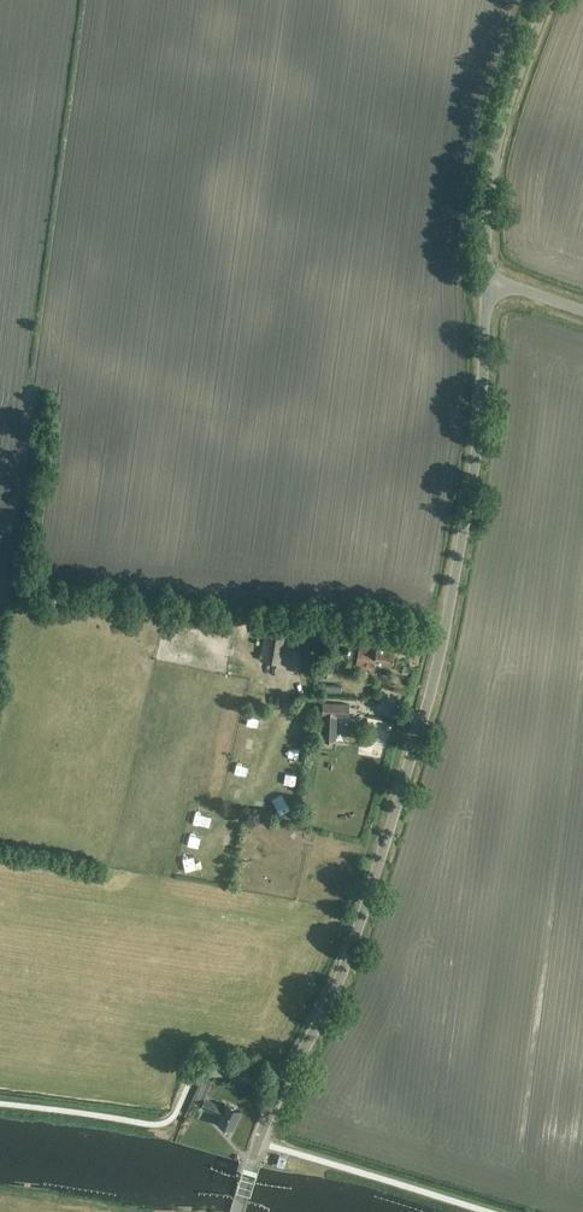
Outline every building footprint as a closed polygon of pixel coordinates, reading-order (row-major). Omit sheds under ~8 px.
[(255,618),(253,633),(264,634),(262,645),(261,654),(260,660),(280,663),(281,657),(286,619),(266,616),(266,620),(255,618)] [(313,623),(311,641),(313,642),(311,656),(334,659),(336,645),(351,647),(354,629),(313,623)] [(386,648),(359,643),(355,666),(372,669),(374,661),(392,665),(395,647),(387,646),(386,648)] [(349,704),(322,703),(322,716),(324,716),(323,741),(335,741),(337,716),(348,717),(349,704)] [(257,722),(277,726),(280,711),(272,710),(272,708),(260,706),(257,722)] [(302,730),(313,733),(316,719),(305,717),(302,730)] [(265,750),(269,737),(255,731),(250,745),(265,750)] [(290,803),(293,809),(304,803),(301,797),(290,803)] [(221,824),(224,812),(207,807),(204,819),(221,824)] [(196,867),(214,864),(212,852),(195,855),(196,867)] [(194,1052),(192,1061),(198,1063),(200,1054),(194,1052)] [(197,1116),(201,1106),(220,1115),(217,1122),(233,1129),(241,1111),(225,1103),(223,1107),(205,1098),(212,1080),(203,1076),(186,1113),(197,1116)] [(270,1115),(281,1120),(289,1102),(278,1097),(270,1115)] [(279,1156),(277,1164),(283,1166),(286,1158),(279,1156)]
